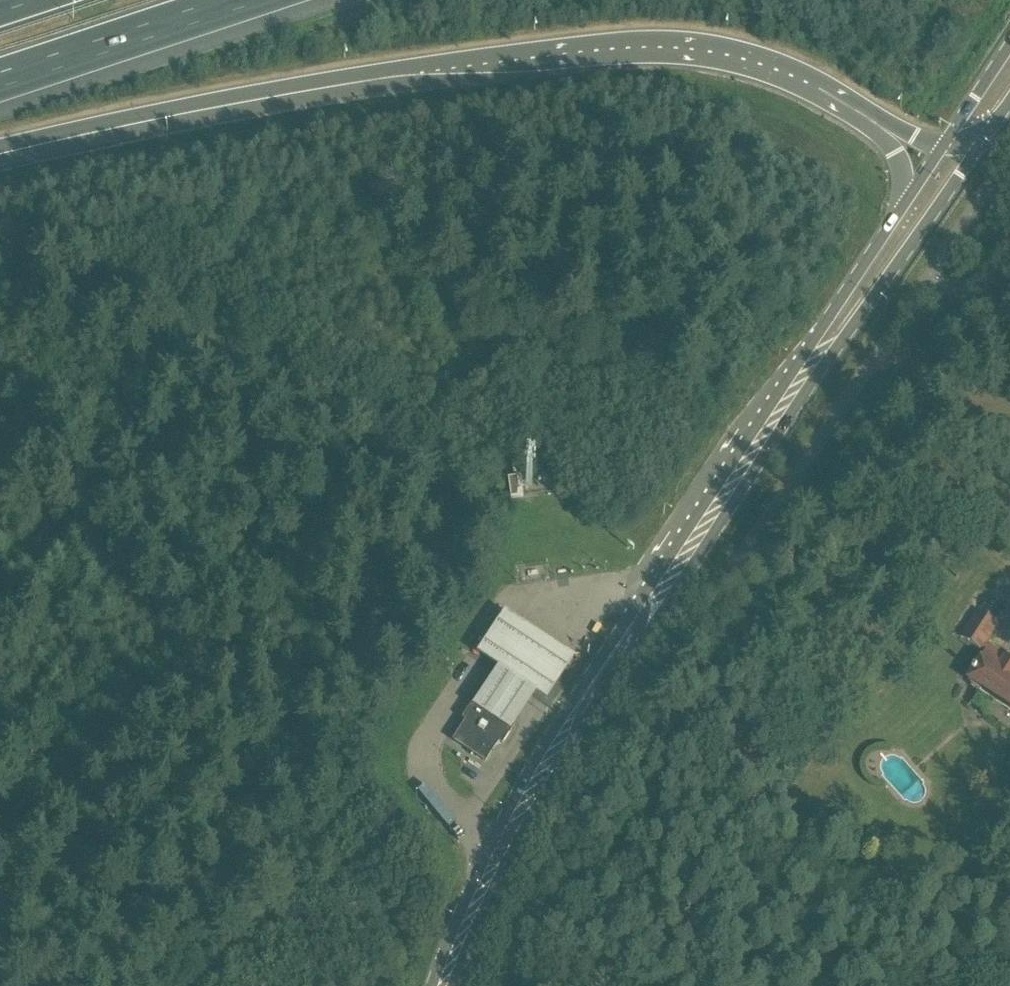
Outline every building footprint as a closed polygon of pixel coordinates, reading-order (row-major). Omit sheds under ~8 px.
[(508,479),(511,499),(523,497),(520,477),(508,479)] [(861,513),(851,505),(845,513),(854,521),(861,513)] [(498,669),(474,705),(470,711),(508,736),(512,730),(535,693),(547,700),(574,659),(505,613),(477,655),(498,669)] [(997,626),(982,617),(976,614),(961,638),(981,652),(997,626)] [(990,650),(968,681),(1009,708),(1009,663),(990,650)] [(499,742),(502,745),(508,736),(512,730),(509,728),(512,724),(512,723),(511,721),(511,719),(510,717),(509,715),(508,714),(507,712),(506,711),(504,708),(500,705),(497,704),(493,702),(489,702),(485,702),(481,702),(480,703),(477,706),(474,705),(470,711),(464,719),(468,722),(455,741),(486,762),(499,742)]
